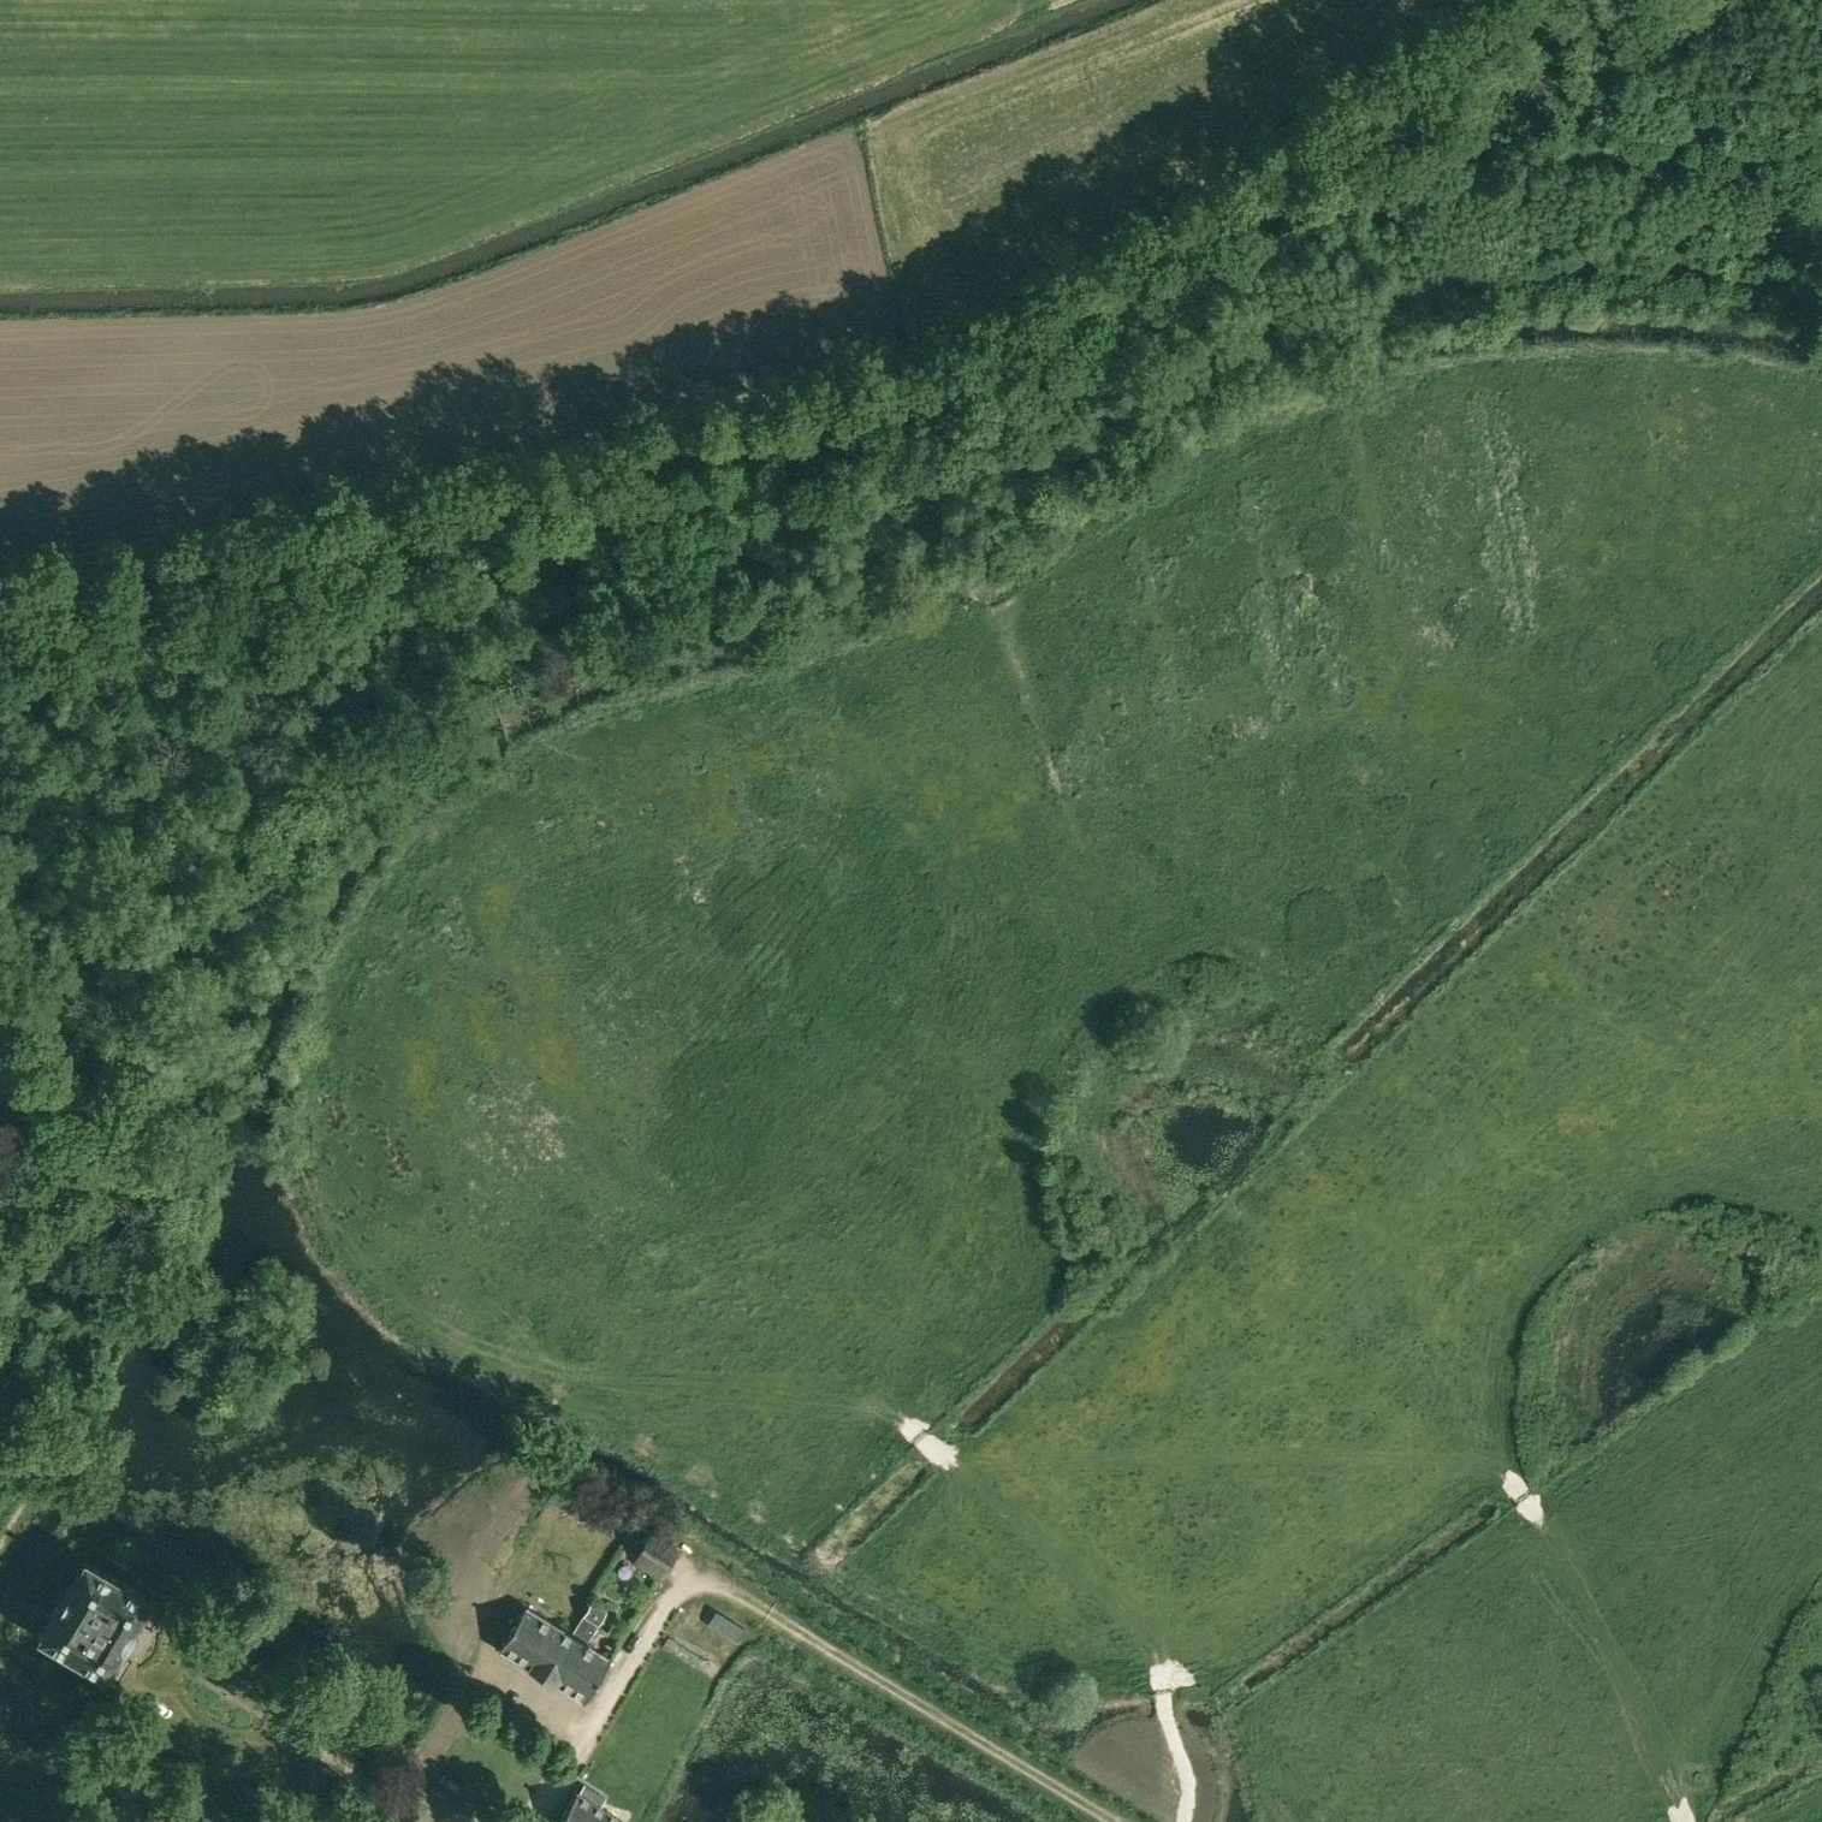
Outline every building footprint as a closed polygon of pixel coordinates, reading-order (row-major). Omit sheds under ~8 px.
[(636,1561),(662,1576),(678,1548),(652,1533),(636,1561)] [(152,1600),(84,1557),(38,1635),(106,1676),(152,1600)] [(524,1607),(499,1650),(528,1667),(556,1683),(585,1700),(610,1657),(587,1643),(606,1609),(591,1601),(571,1635),(553,1624),(524,1607)] [(744,1628),(716,1611),(708,1624),(736,1641),(744,1628)] [(624,1821),(579,1791),(559,1821),(624,1821)]
